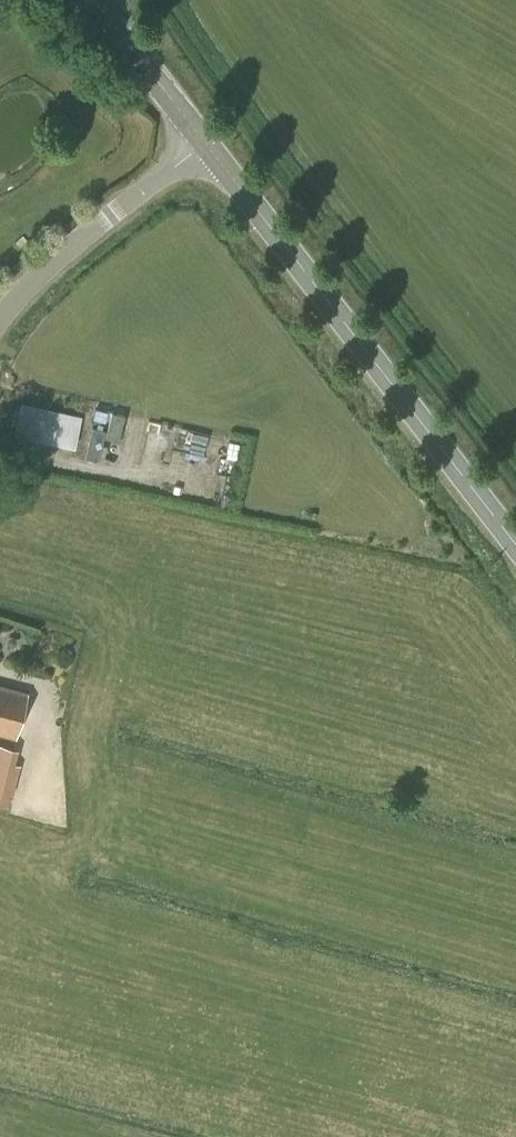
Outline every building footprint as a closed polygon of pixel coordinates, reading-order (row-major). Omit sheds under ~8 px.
[(79,447),(86,414),(23,401),(17,434),(79,447)] [(16,735),(27,694),(0,687),(0,731),(16,735)] [(21,765),(15,764),(19,749),(0,744),(0,804),(7,806),(11,794),(13,795),(21,765)]
